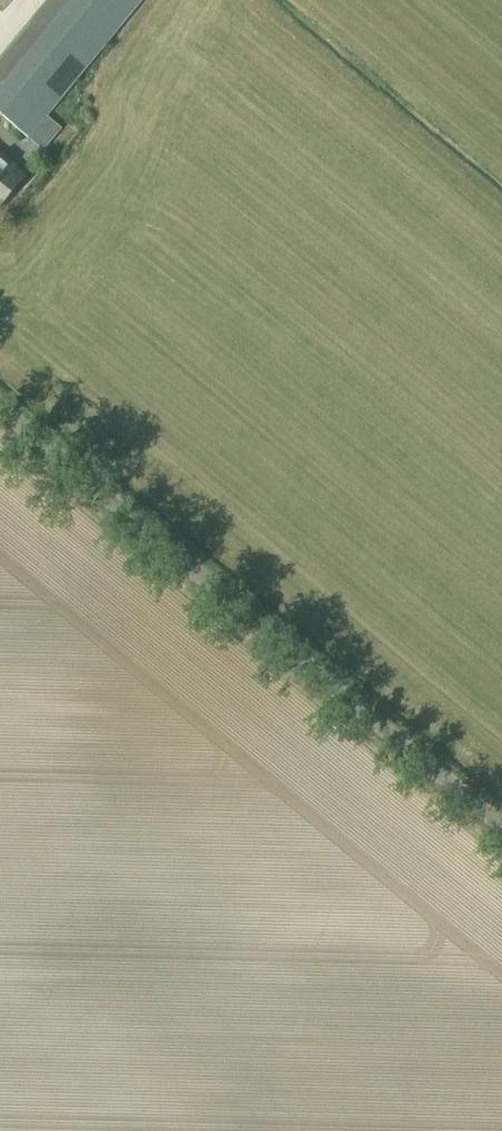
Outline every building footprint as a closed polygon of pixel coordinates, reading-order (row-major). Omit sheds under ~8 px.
[(61,130),(45,116),(141,0),(56,0),(0,69),(0,117),(43,152),(61,130)] [(24,179),(14,171),(16,168),(0,155),(0,209),(24,179)]
